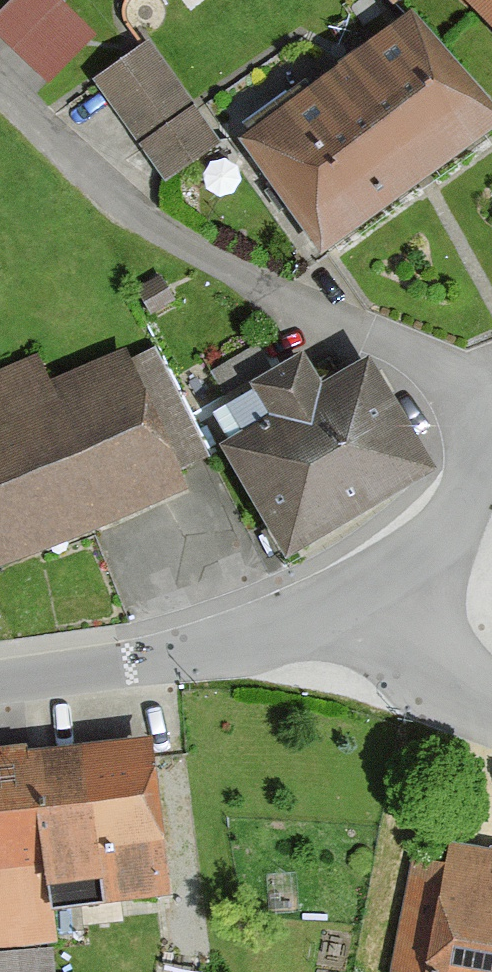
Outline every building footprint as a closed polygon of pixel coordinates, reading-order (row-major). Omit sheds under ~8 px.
[(0,8),(0,29),(52,78),(100,27),(71,0),(7,0),(0,8)] [(397,13),(412,0),(385,0),(397,13)] [(491,32),(491,0),(462,0),(491,32)] [(416,13),(242,151),(330,262),(491,135),(491,110),(416,13)] [(219,153),(151,54),(95,92),(164,191),(219,153)] [(271,413),(220,444),(287,555),(428,471),(360,359),(322,382),(304,352),(253,383),(271,413)] [(11,576),(201,493),(143,360),(55,399),(40,366),(0,384),(0,551),(11,576)] [(0,765),(0,941),(183,927),(170,752),(0,765)] [(425,832),(395,971),(491,971),(491,847),(425,832)]
